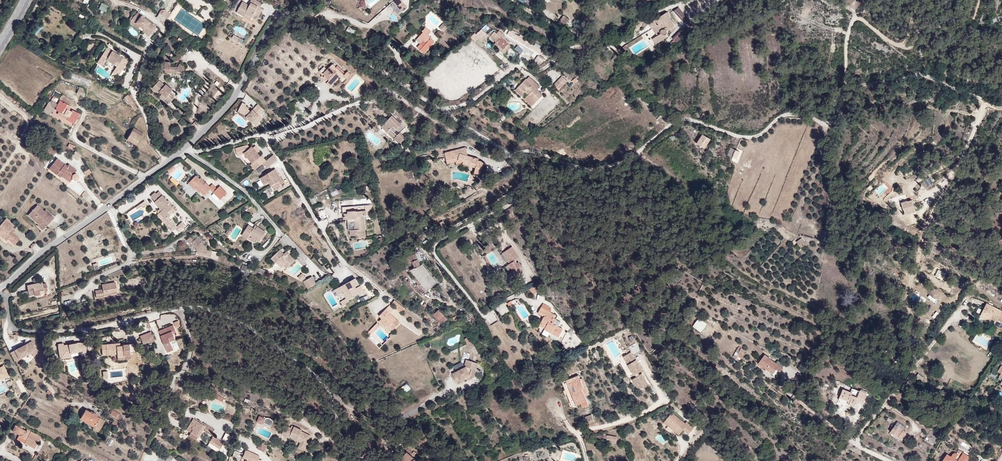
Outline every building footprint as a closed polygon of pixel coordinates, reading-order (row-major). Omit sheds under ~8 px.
[(260,0),(246,0),(245,0),(239,0),(234,10),(241,14),(242,11),(255,18),(262,5),(259,3),(260,0)] [(105,13),(108,6),(101,3),(98,10),(105,13)] [(554,11),(559,14),(563,9),(557,5),(554,11)] [(687,19),(678,7),(673,10),(683,23),(687,19)] [(164,23),(170,13),(162,8),(156,18),(164,23)] [(141,29),(148,20),(137,12),(135,15),(130,11),(124,20),(130,24),(132,22),(141,29)] [(676,26),(669,17),(671,16),(667,11),(649,23),(654,29),(660,25),(662,28),(659,30),(660,34),(652,39),(658,46),(670,37),(671,29),(676,26)] [(564,15),(559,21),(565,26),(570,19),(564,15)] [(145,35),(154,24),(148,20),(141,29),(139,31),(145,35)] [(446,26),(444,23),(439,28),(443,33),(447,29),(445,27),(446,26)] [(686,23),(671,38),(674,42),(690,27),(686,23)] [(127,31),(135,37),(138,33),(131,27),(127,31)] [(478,40),(486,32),(482,27),(473,35),(478,40)] [(495,32),(493,30),(492,31),(489,34),(488,35),(494,41),(488,46),(493,51),(498,45),(501,48),(506,43),(500,37),(495,32)] [(434,42),(423,32),(419,37),(423,40),(425,41),(422,44),(428,49),(434,42)] [(242,44),(244,40),(234,34),(232,38),(242,44)] [(428,49),(422,44),(425,41),(423,40),(420,45),(417,48),(424,53),(428,49)] [(505,52),(510,47),(506,43),(501,48),(505,52)] [(124,58),(102,44),(95,56),(100,60),(101,59),(112,65),(109,70),(115,74),(124,58)] [(518,45),(514,48),(519,55),(523,52),(518,45)] [(572,59),(568,54),(563,58),(568,62),(572,59)] [(340,69),(327,56),(317,65),(319,67),(323,71),(324,72),(322,74),(326,78),(333,71),(336,73),(340,69)] [(175,68),(180,71),(184,65),(178,61),(174,67),(168,67),(168,60),(163,60),(163,70),(175,70),(175,68)] [(567,77),(573,72),(569,68),(564,73),(567,77)] [(430,86),(418,74),(414,77),(425,90),(430,86)] [(534,83),(535,82),(528,76),(525,79),(524,78),(517,85),(523,92),(524,91),(527,93),(524,96),(531,105),(541,95),(536,90),(532,85),(534,83)] [(563,86),(567,82),(562,77),(558,80),(563,86)] [(167,103),(172,96),(167,92),(171,88),(164,82),(163,84),(158,79),(151,87),(156,91),(158,89),(161,92),(158,95),(167,103)] [(559,90),(563,86),(558,80),(553,85),(559,90)] [(523,92),(517,85),(514,87),(520,94),(523,92)] [(83,96),(85,89),(78,88),(76,94),(83,96)] [(66,101),(68,97),(57,91),(55,96),(66,101)] [(136,107),(125,93),(121,96),(131,110),(136,107)] [(72,114),(75,109),(67,105),(66,107),(64,106),(66,101),(55,96),(52,100),(49,105),(49,108),(53,109),(54,107),(60,110),(58,114),(69,120),(70,119),(72,114)] [(262,119),(259,116),(264,110),(258,105),(251,112),(248,110),(249,108),(246,107),(246,105),(242,103),(239,109),(244,112),(243,115),(256,126),(262,119)] [(401,123),(388,111),(377,123),(395,140),(402,134),(397,128),(401,123)] [(139,130),(129,123),(127,125),(137,133),(139,130)] [(137,133),(127,125),(121,134),(130,141),(137,133)] [(700,143),(698,141),(697,137),(697,135),(697,132),(698,131),(692,143),(700,147),(701,145),(701,144),(700,143)] [(701,145),(706,134),(698,131),(697,132),(697,135),(697,137),(698,141),(700,143),(701,144),(701,145)] [(19,144),(26,149),(28,146),(27,137),(25,135),(19,144)] [(463,151),(460,141),(453,144),(454,146),(455,148),(459,150),(463,151)] [(730,153),(733,145),(728,142),(724,150),(730,153)] [(260,159),(256,154),(255,155),(251,151),(247,145),(246,144),(244,146),(242,143),(229,146),(231,150),(236,149),(237,151),(238,151),(247,160),(245,162),(250,168),(260,159)] [(473,157),(474,155),(463,151),(459,150),(455,148),(454,146),(453,144),(440,148),(444,158),(453,155),(459,157),(458,160),(469,166),(467,171),(473,173),(478,160),(473,157)] [(75,151),(71,157),(76,161),(81,156),(75,151)] [(258,161),(262,166),(271,158),(268,153),(258,161)] [(55,170),(57,168),(60,171),(59,173),(67,179),(70,176),(71,177),(72,177),(74,177),(75,176),(75,174),(75,172),(73,171),(75,169),(66,163),(65,164),(54,156),(46,166),(54,172),(55,170)] [(278,181),(274,175),(272,176),(267,168),(254,176),(258,182),(264,179),(269,189),(276,184),(275,182),(278,181)] [(195,176),(186,184),(193,190),(194,190),(198,194),(199,194),(203,197),(211,189),(221,199),(227,193),(220,186),(218,189),(213,184),(210,187),(206,183),(204,183),(200,179),(199,179),(195,176)] [(151,191),(149,188),(144,192),(149,198),(148,199),(155,207),(153,209),(160,217),(165,212),(162,209),(168,204),(157,191),(156,192),(154,194),(151,191)] [(906,202),(900,203),(904,214),(913,212),(911,201),(906,202)] [(50,214),(43,207),(41,209),(34,203),(27,211),(37,221),(36,222),(35,223),(40,228),(47,221),(44,218),(45,217),(46,219),(50,214)] [(165,212),(171,207),(168,204),(162,209),(165,212)] [(361,204),(338,205),(338,212),(340,212),(341,217),(343,217),(344,228),(346,228),(346,234),(354,233),(354,235),(361,235),(359,214),(362,214),(361,204)] [(37,221),(27,211),(25,213),(36,222),(37,221)] [(189,219),(183,213),(179,216),(185,223),(189,219)] [(2,234),(12,243),(17,236),(10,230),(7,228),(9,226),(11,224),(3,216),(0,220),(0,236),(2,234)] [(258,243),(266,232),(257,226),(256,227),(255,229),(252,227),(248,225),(242,236),(246,239),(248,236),(255,240),(258,243)] [(204,249),(191,235),(188,238),(185,234),(181,238),(185,241),(186,240),(191,245),(192,250),(197,250),(200,252),(204,249)] [(805,242),(801,237),(797,240),(800,245),(805,242)] [(30,246),(35,253),(40,249),(35,243),(30,246)] [(519,257),(513,246),(501,254),(513,272),(511,273),(513,277),(522,271),(519,268),(521,266),(519,263),(517,264),(514,260),(519,257)] [(232,253),(228,248),(224,252),(228,257),(232,253)] [(212,257),(213,250),(205,249),(204,256),(212,257)] [(295,261),(288,254),(286,256),(283,254),(280,250),(270,258),(275,263),(277,261),(282,267),(285,270),(295,261)] [(421,263),(419,256),(418,257),(416,251),(408,255),(410,260),(413,259),(415,265),(421,263)] [(303,281),(308,290),(317,285),(312,277),(307,279),(305,280),(303,281)] [(366,291),(363,285),(357,287),(356,286),(360,284),(356,277),(338,287),(342,294),(344,293),(347,298),(348,298),(349,299),(358,294),(359,296),(366,291)] [(44,289),(43,281),(40,282),(39,280),(23,283),(24,290),(30,289),(30,295),(36,294),(36,291),(44,289)] [(94,291),(96,299),(117,294),(114,283),(101,285),(102,289),(94,291)] [(535,286),(530,289),(533,294),(538,291),(535,286)] [(393,298),(378,315),(381,317),(378,320),(391,332),(401,320),(391,312),(395,307),(400,312),(404,308),(393,298)] [(985,301),(978,314),(985,318),(986,316),(994,320),(995,318),(1001,321),(1001,319),(1001,311),(985,301)] [(555,316),(551,313),(552,310),(549,308),(549,307),(544,303),(538,313),(543,317),(541,320),(547,324),(544,330),(558,338),(563,331),(554,325),(556,320),(554,318),(555,316)] [(439,310),(433,316),(442,325),(448,319),(439,310)] [(700,333),(707,324),(699,318),(692,326),(700,333)] [(544,329),(547,324),(541,320),(538,325),(544,329)] [(369,335),(379,324),(376,321),(366,331),(369,335)] [(174,325),(158,330),(167,354),(184,348),(181,337),(178,338),(174,325)] [(571,352),(582,341),(570,330),(559,341),(571,352)] [(151,332),(139,335),(142,345),(154,341),(151,332)] [(27,340),(7,351),(11,360),(27,352),(29,356),(34,354),(27,340)] [(59,342),(54,343),(56,358),(67,357),(67,354),(75,352),(82,352),(82,342),(73,342),(59,344),(59,342)] [(633,354),(641,350),(636,342),(629,347),(633,354)] [(130,354),(130,344),(118,345),(118,347),(116,347),(116,343),(96,345),(98,357),(113,356),(113,359),(120,358),(122,356),(127,356),(127,354),(130,354)] [(634,370),(632,367),(636,365),(630,355),(629,355),(625,349),(618,353),(628,370),(629,369),(630,372),(626,374),(632,385),(643,379),(636,368),(634,370)] [(741,359),(746,353),(740,349),(735,354),(741,359)] [(776,363),(764,354),(757,363),(773,374),(775,372),(778,374),(782,368),(779,365),(776,363)] [(472,377),(478,362),(465,358),(462,366),(451,372),(456,383),(466,379),(467,380),(472,377)] [(9,376),(4,365),(0,367),(0,381),(9,376)] [(586,398),(582,388),(584,387),(579,373),(577,374),(574,368),(563,372),(566,381),(571,380),(573,384),(568,386),(565,387),(570,401),(576,398),(577,401),(586,398)] [(401,387),(405,393),(411,389),(407,383),(401,387)] [(853,405),(859,389),(852,387),(852,390),(841,386),(838,395),(849,399),(848,403),(853,405)] [(221,396),(211,392),(209,397),(219,402),(221,396)] [(91,421),(94,416),(91,414),(93,411),(88,408),(86,411),(80,407),(75,415),(89,424),(95,428),(97,425),(91,421)] [(682,419),(670,409),(662,418),(675,428),(678,424),(682,419)] [(265,414),(258,411),(255,417),(262,420),(263,419),(271,422),(270,424),(275,426),(278,419),(272,416),(273,414),(266,411),(265,414)] [(592,418),(590,411),(583,413),(586,421),(592,418)] [(100,421),(93,416),(91,421),(97,425),(100,421)] [(693,423),(686,417),(681,422),(689,428),(693,423)] [(202,434),(203,432),(205,433),(209,431),(195,421),(189,429),(191,431),(190,434),(191,435),(188,438),(190,440),(202,434)] [(689,428),(681,422),(679,425),(681,426),(687,431),(689,428)] [(893,432),(898,425),(893,422),(888,429),(893,432)] [(898,436),(903,429),(898,425),(893,432),(898,436)] [(302,430),(292,426),(291,428),(286,426),(282,435),(289,438),(290,436),(297,440),(297,441),(301,442),(298,447),(304,450),(311,436),(302,431),(302,430)] [(36,452),(43,440),(29,432),(28,433),(20,429),(17,435),(22,438),(21,439),(29,443),(27,447),(36,452)] [(901,438),(906,431),(903,429),(898,436),(901,438)] [(613,432),(602,431),(601,438),(612,440),(613,432)] [(195,443),(202,434),(190,440),(195,443)] [(214,451),(219,444),(213,439),(208,446),(214,451)] [(263,449),(265,444),(258,441),(256,446),(263,449)] [(356,457),(365,446),(361,443),(347,458),(351,458),(356,457)] [(223,447),(219,444),(214,451),(218,454),(223,447)] [(418,455),(409,444),(399,451),(405,458),(408,456),(412,460),(418,455)] [(255,454),(243,449),(238,457),(241,459),(245,458),(248,460),(259,460),(254,458),(255,454)] [(961,457),(953,451),(946,460),(959,460),(961,457)]
